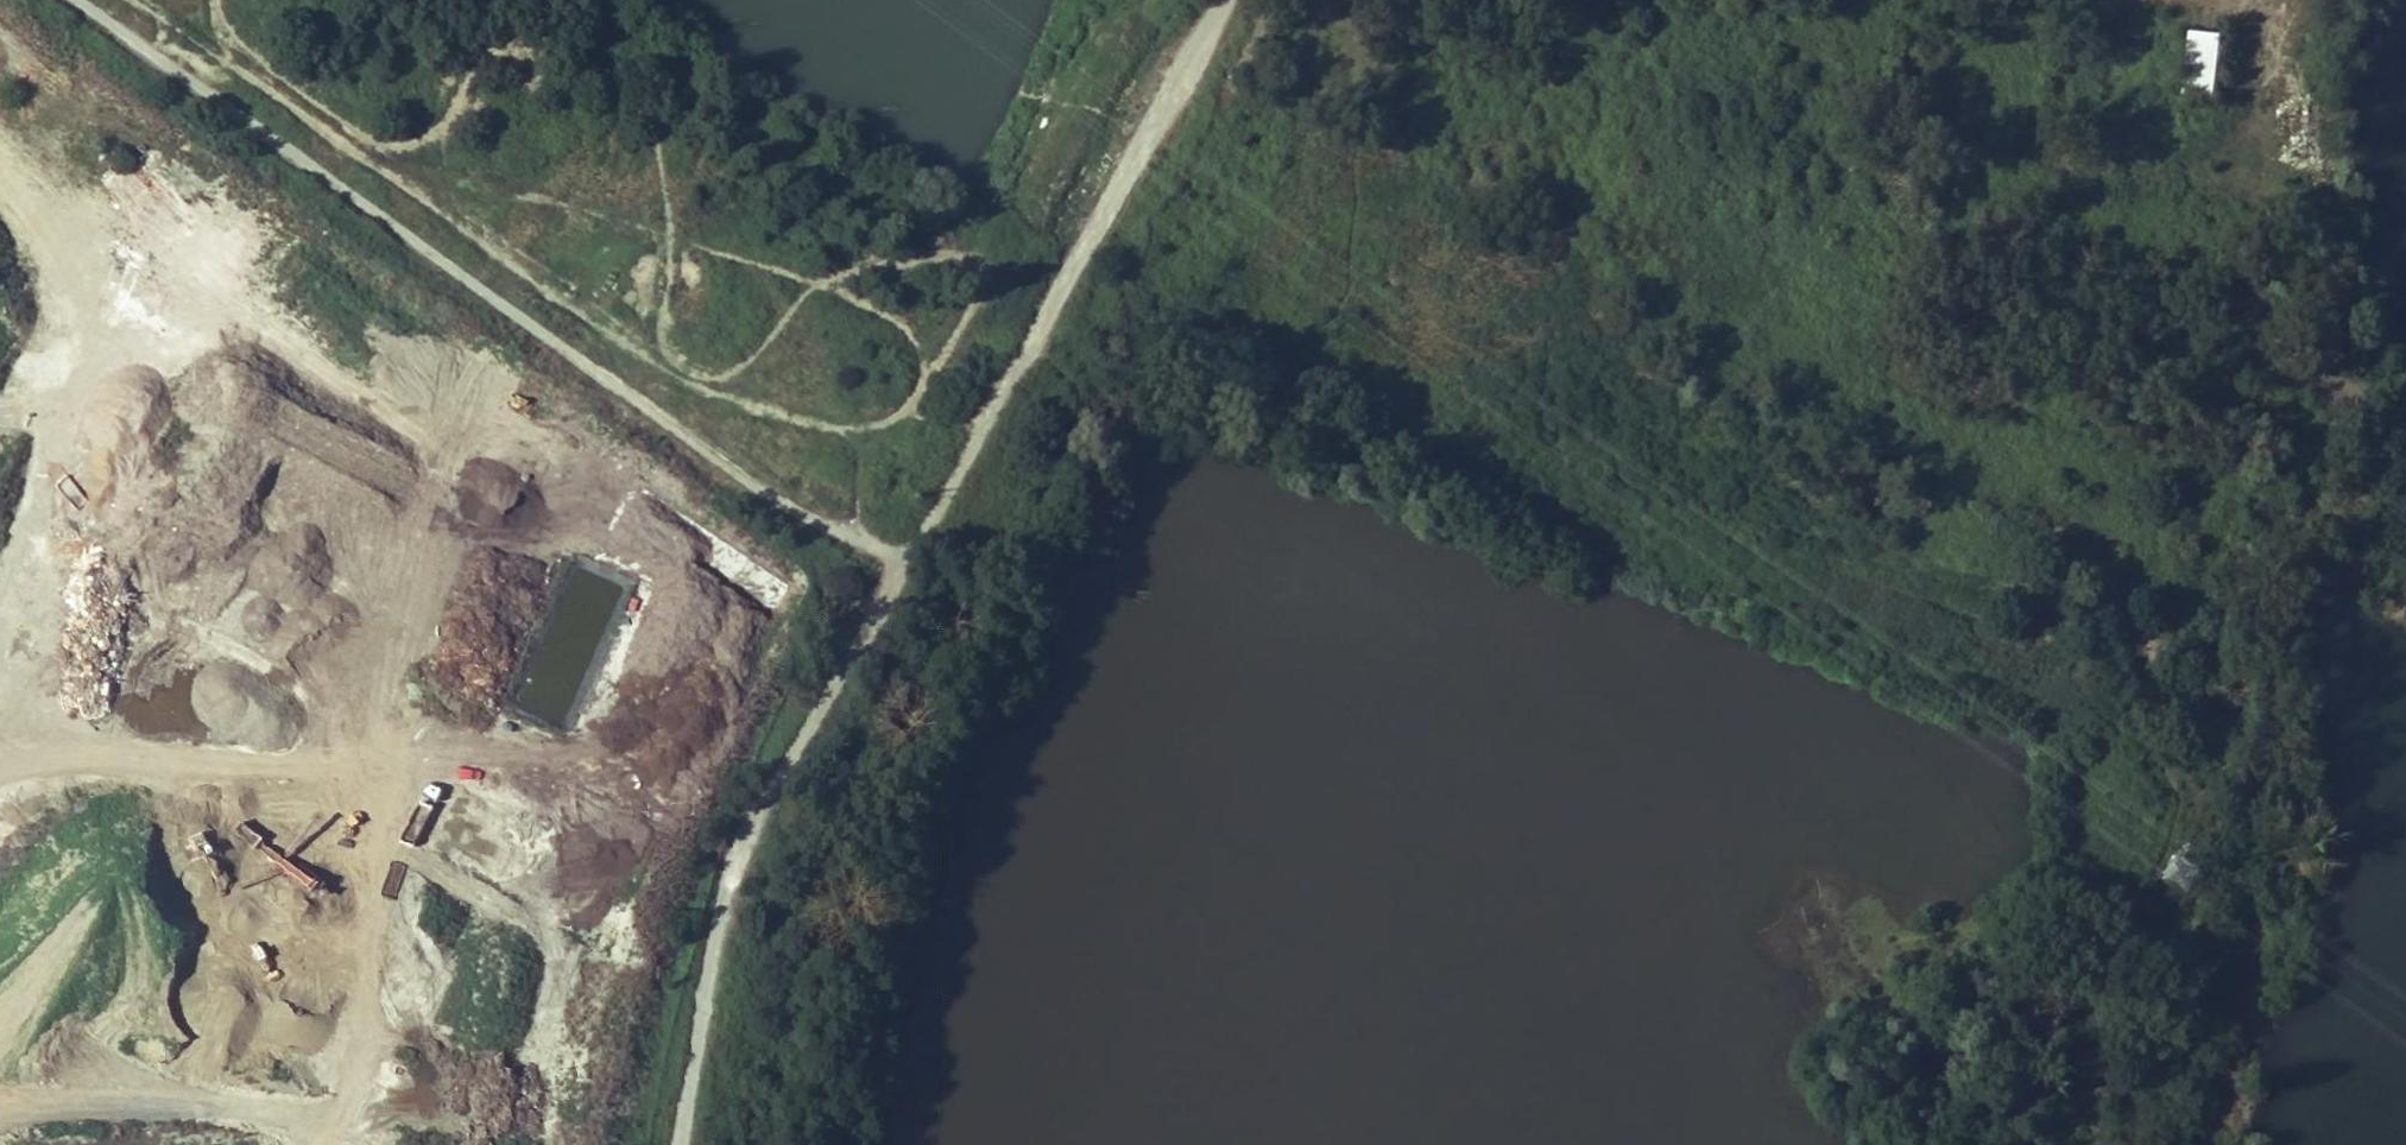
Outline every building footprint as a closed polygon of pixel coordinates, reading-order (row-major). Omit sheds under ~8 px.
[(2187,28),(2179,92),(2212,97),(2220,32),(2187,28)]
